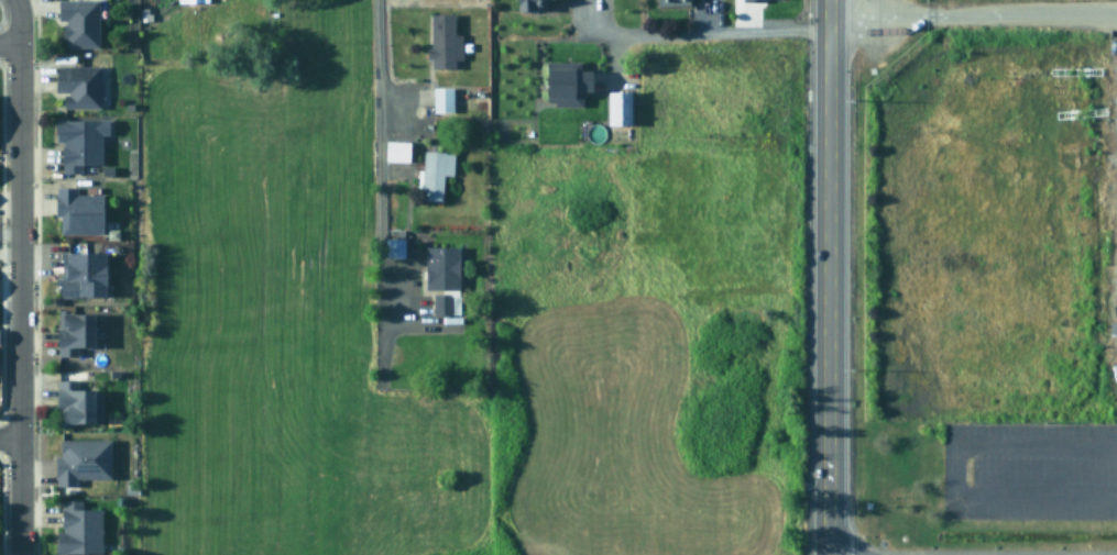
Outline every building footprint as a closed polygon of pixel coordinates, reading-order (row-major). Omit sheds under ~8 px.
[(515,10),(550,10),(550,0),(515,0),(515,10)] [(96,47),(96,1),(56,1),(56,22),(61,22),(61,47),(96,47)] [(451,15),(429,15),(429,69),(458,69),(458,35),(451,35),(451,15)] [(579,63),(545,63),(545,108),(581,107),(581,91),(589,91),(589,70),(579,70),(579,63)] [(62,108),(98,109),(98,67),(54,67),(53,93),(62,93),(62,108)] [(450,113),(450,88),(430,88),(430,113),(450,113)] [(607,125),(628,125),(628,92),(607,92),(607,125)] [(101,165),(101,136),(108,136),(108,120),(55,120),(55,142),(61,142),(61,174),(81,174),(81,165),(101,165)] [(408,163),(408,142),(384,142),(384,163),(408,163)] [(452,153),(420,153),(419,202),(440,202),(441,176),(451,176),(452,153)] [(103,195),(77,195),(77,189),(55,188),(54,217),(60,217),(60,234),(102,234),(103,195)] [(402,259),(402,240),(383,240),(383,259),(402,259)] [(458,248),(424,248),(424,292),(431,292),(431,315),(457,315),(458,248)] [(105,254),(64,253),(63,279),(58,279),(58,297),(104,298),(105,254)] [(91,347),(91,313),(55,313),(55,357),(76,357),(76,347),(91,347)] [(55,423),(90,423),(90,389),(78,389),(78,380),(55,380),(55,423)] [(54,486),(74,486),(74,479),(109,479),(109,441),(54,441),(54,486)] [(99,554),(99,509),(79,509),(79,501),(58,501),(58,532),(53,532),(53,554),(99,554)]
